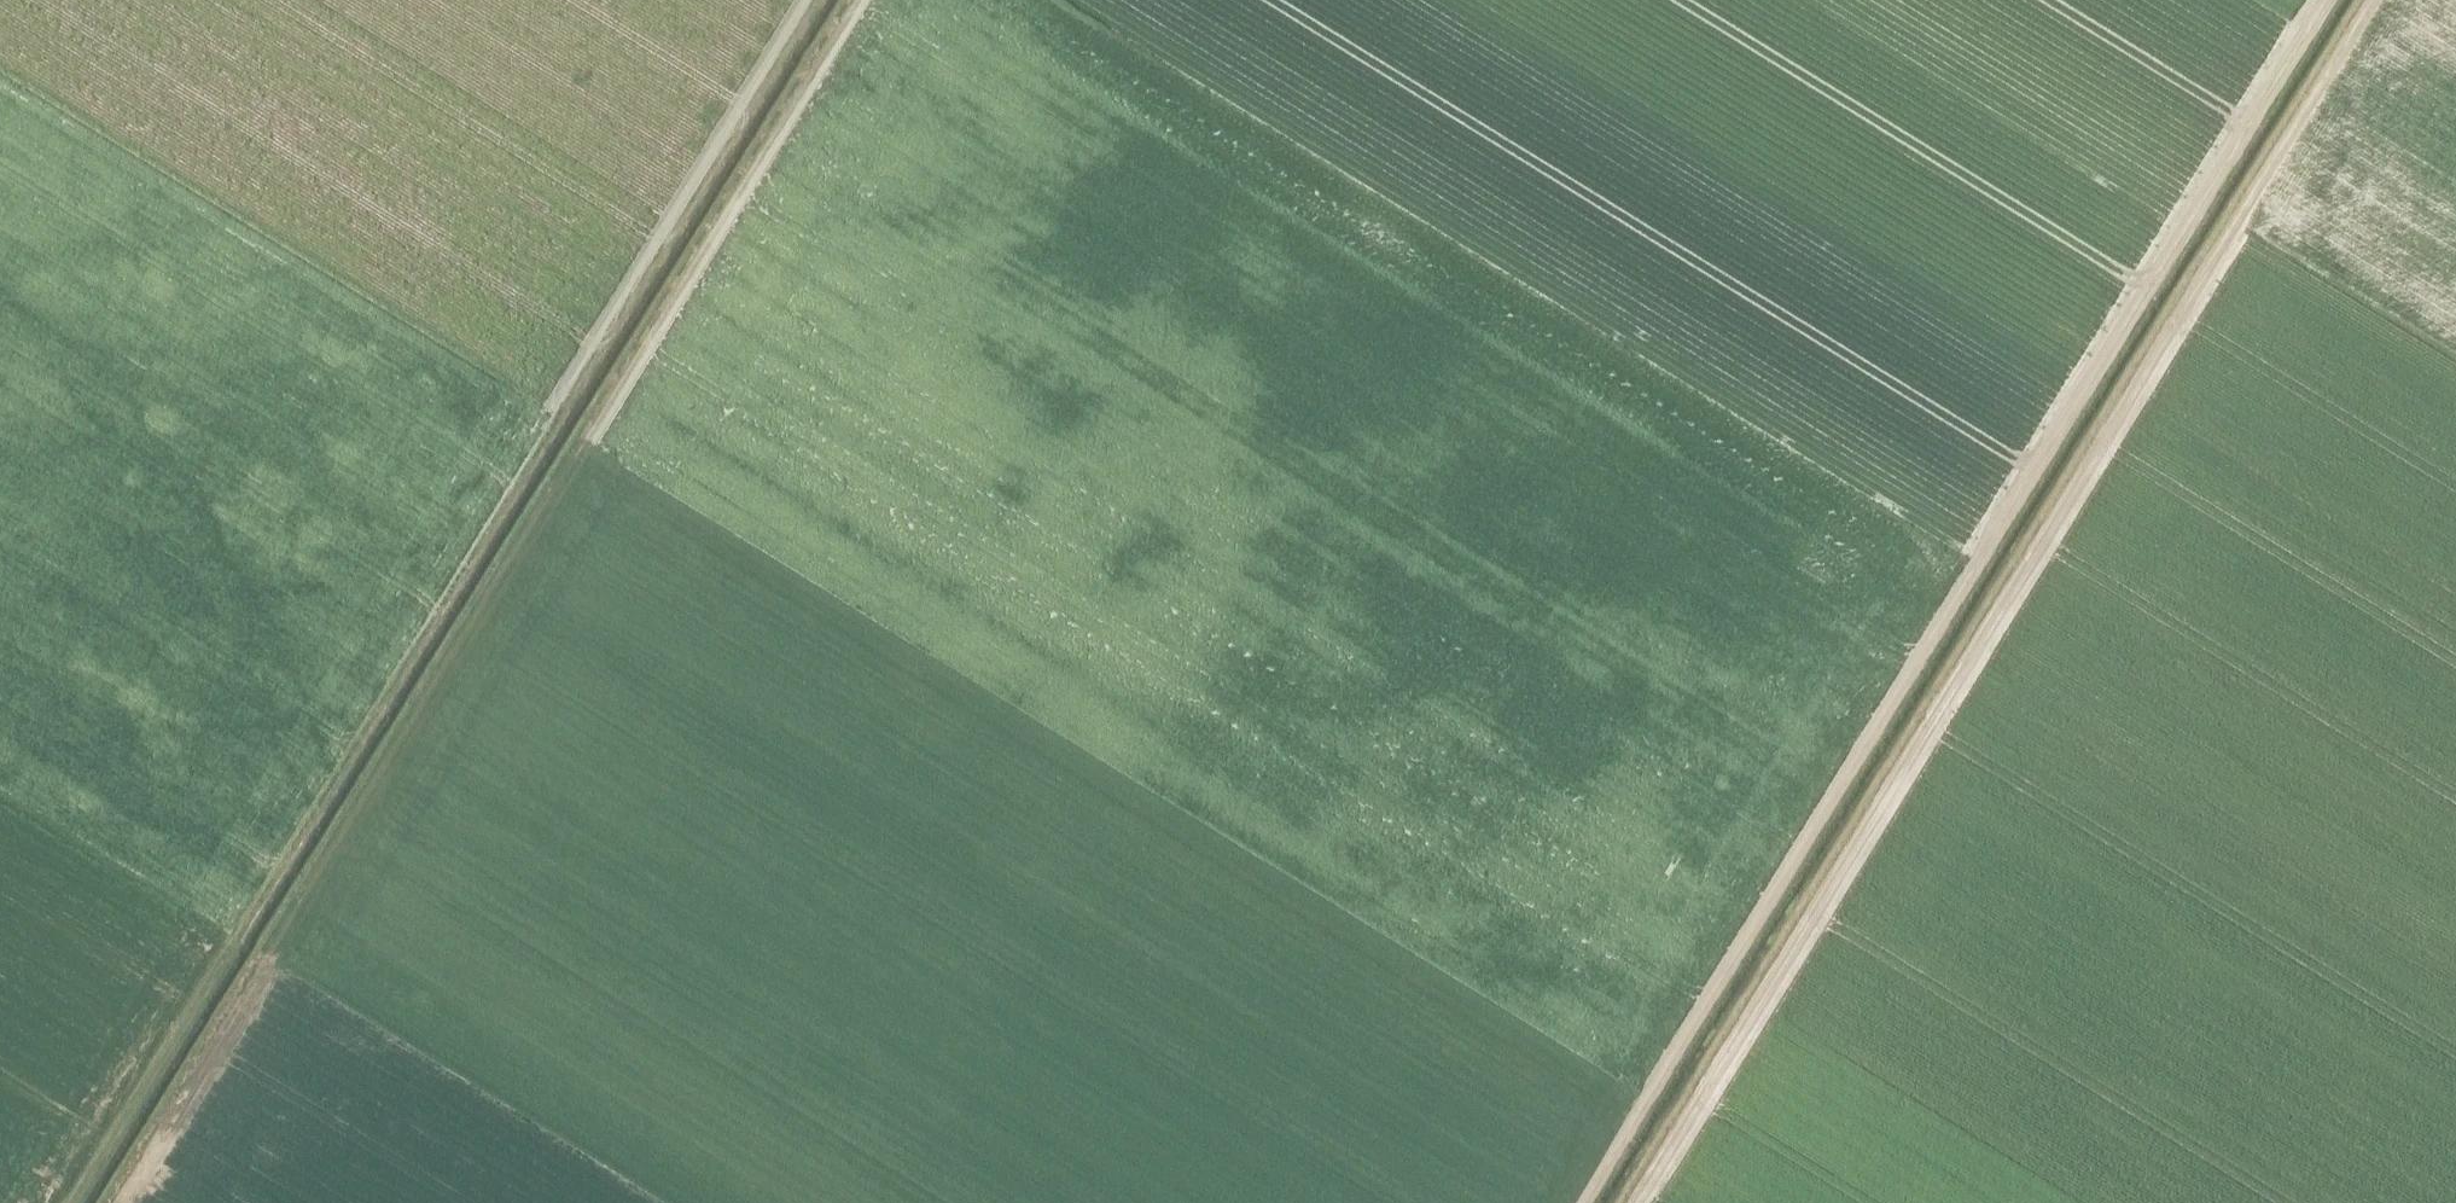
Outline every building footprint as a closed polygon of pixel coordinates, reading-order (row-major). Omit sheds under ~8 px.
[(2288,18),(2302,23),(2309,2),(2303,0),(2295,0),(2288,18)]
